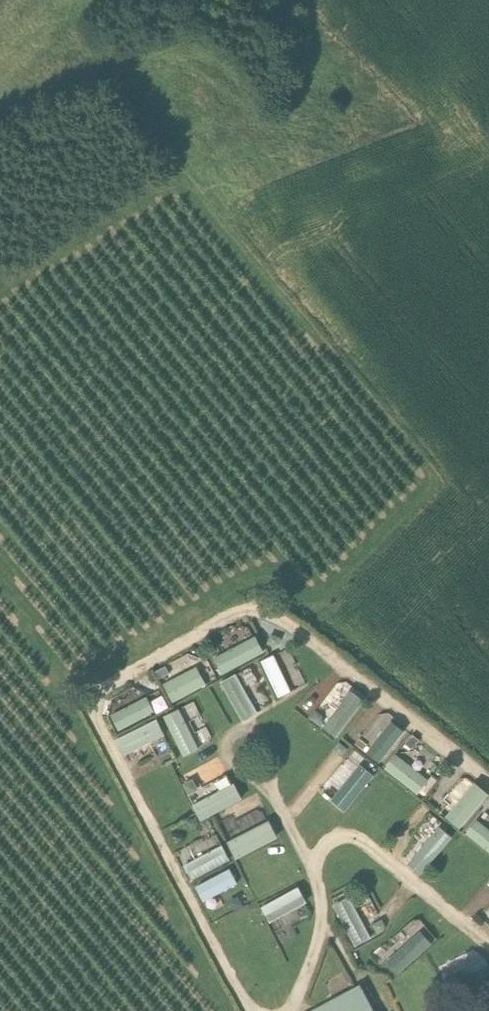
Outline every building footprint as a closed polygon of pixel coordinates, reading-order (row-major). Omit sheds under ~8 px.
[(254,638),(212,660),(221,677),(262,654),(254,638)] [(272,657),(259,663),(276,699),(289,694),(272,657)] [(195,669),(162,686),(171,704),(205,687),(195,669)] [(235,676),(218,684),(241,724),(256,716),(235,676)] [(342,702),(321,730),(334,740),(362,703),(348,692),(341,701),(342,702)] [(144,699),(109,718),(117,733),(152,715),(144,699)] [(176,710),(162,718),(182,759),(197,751),(176,710)] [(154,721),(113,742),(121,758),(162,738),(154,721)] [(389,723),(364,754),(377,765),(403,733),(389,723)] [(395,756),(384,771),(416,796),(427,782),(395,756)] [(359,766),(329,803),(343,815),(373,777),(359,766)] [(473,784),(444,820),(458,832),(488,796),(473,784)] [(233,785),(191,807),(199,823),(241,801),(233,785)] [(464,836),(488,856),(488,832),(476,821),(464,836)] [(267,823),(226,844),(234,861),(276,840),(267,823)] [(438,828),(406,866),(419,878),(450,840),(438,828)] [(220,847),(181,868),(189,882),(228,862),(220,847)] [(228,871),(193,889),(202,904),(236,886),(228,871)] [(297,889),(260,909),(268,925),(305,905),(297,889)] [(348,899),(332,907),(354,949),(370,940),(348,899)] [(419,933),(385,963),(397,977),(431,947),(419,933)] [(451,950),(437,959),(461,993),(474,983),(451,950)] [(312,1010),(372,1010),(359,986),(312,1010)] [(460,1001),(465,1010),(485,1010),(475,993),(460,1001)]
